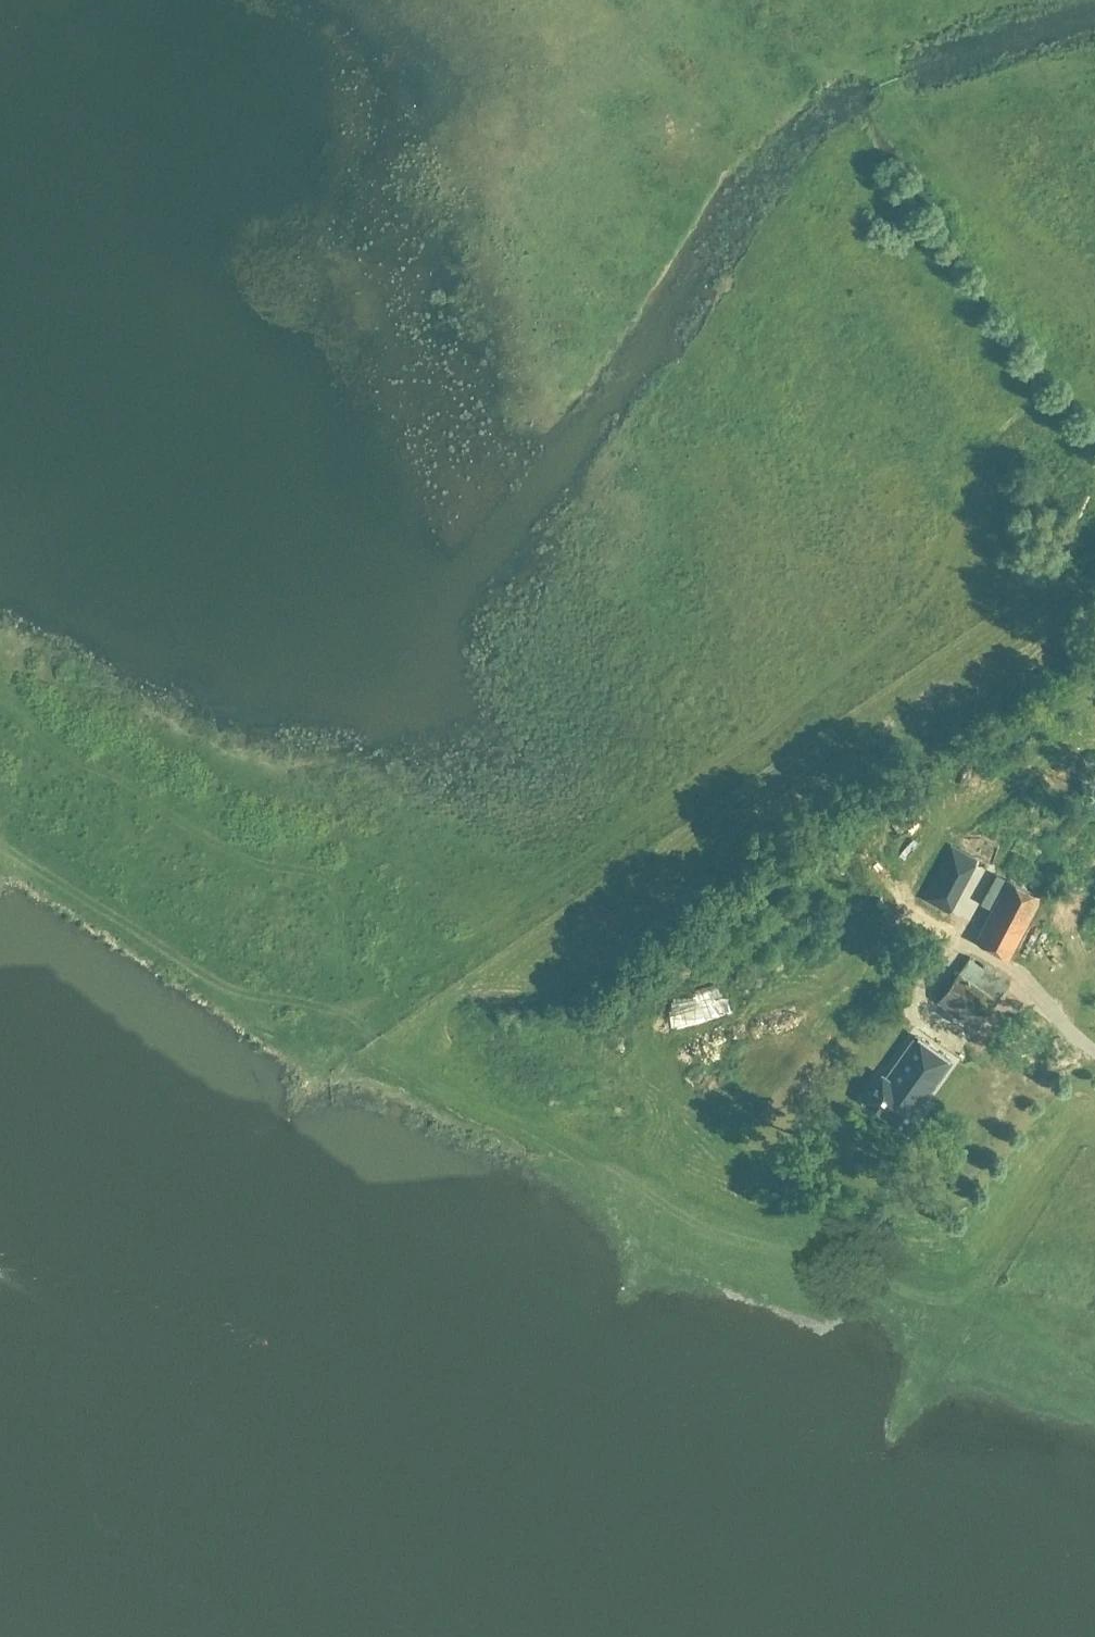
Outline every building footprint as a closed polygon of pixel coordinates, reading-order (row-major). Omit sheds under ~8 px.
[(980,857),(952,842),(924,897),(951,911),(980,857)] [(1008,877),(975,939),(1009,958),(1043,896),(1008,877)] [(887,903),(881,896),(875,901),(880,911),(887,903)] [(978,1029),(1013,983),(971,955),(940,1000),(978,1029)] [(951,1059),(916,1034),(887,1075),(883,1073),(865,1098),(907,1128),(925,1103),(921,1100),(951,1059)]
